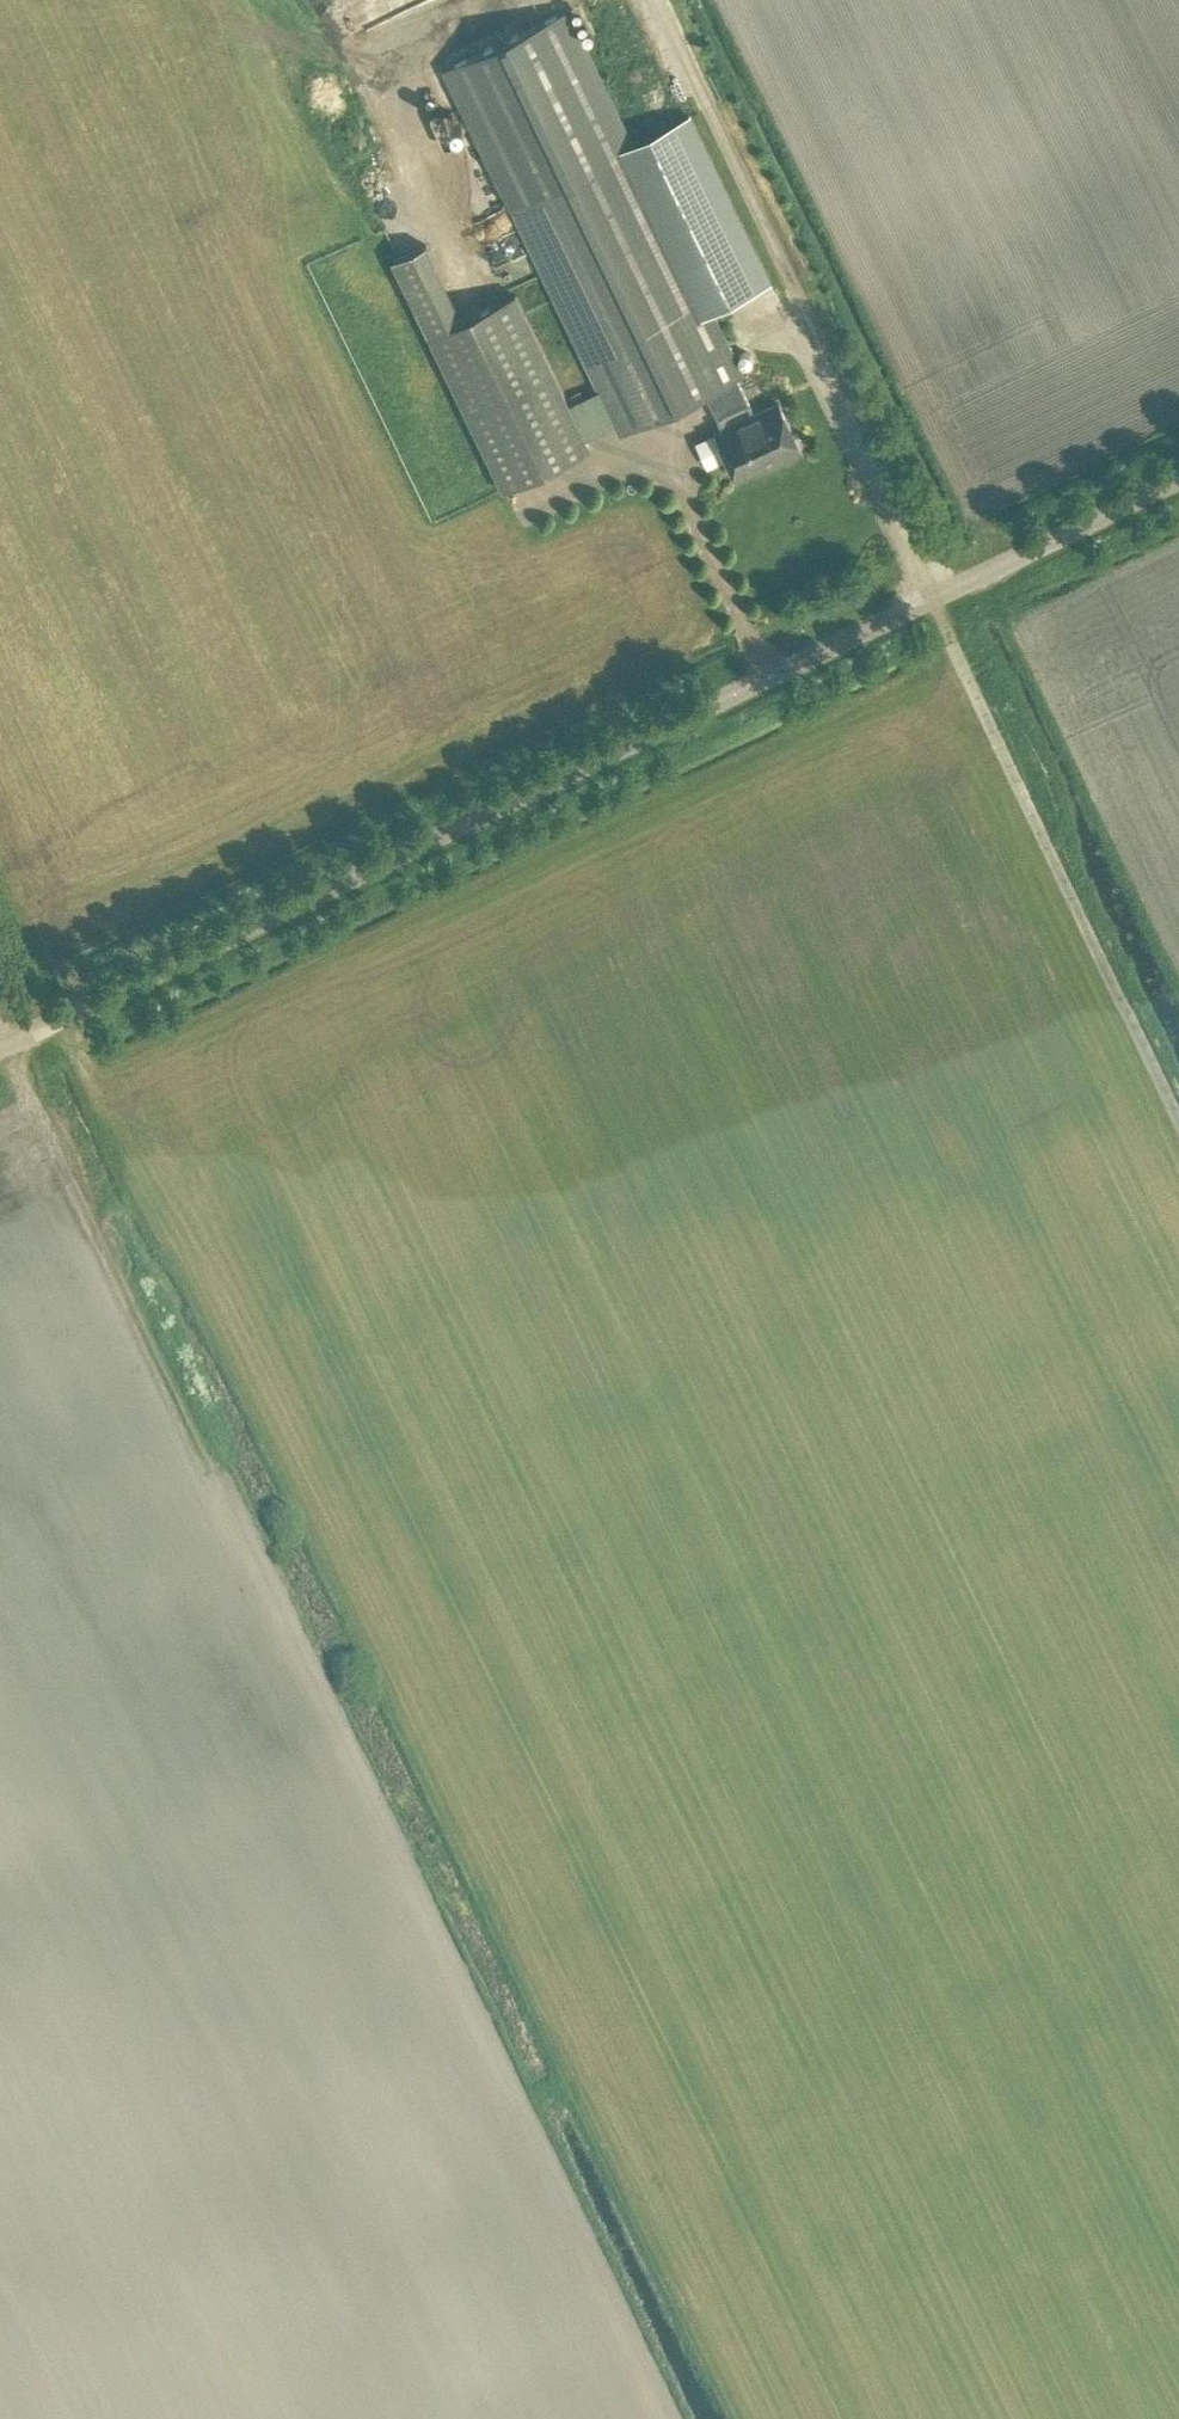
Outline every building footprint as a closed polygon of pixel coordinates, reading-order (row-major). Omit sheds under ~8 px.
[(690,118),(633,144),(569,9),(444,69),(510,204),(620,433),(705,392),(723,430),(718,432),(738,475),(779,456),(780,459),(801,449),(799,445),(801,440),(797,433),(792,431),(779,403),(755,414),(737,377),(744,374),(735,356),(759,345),(736,298),(769,282),(690,118)] [(479,220),(488,242),(519,229),(510,207),(479,220)] [(427,244),(394,260),(504,489),(590,448),(516,295),(463,320),(427,244)]
